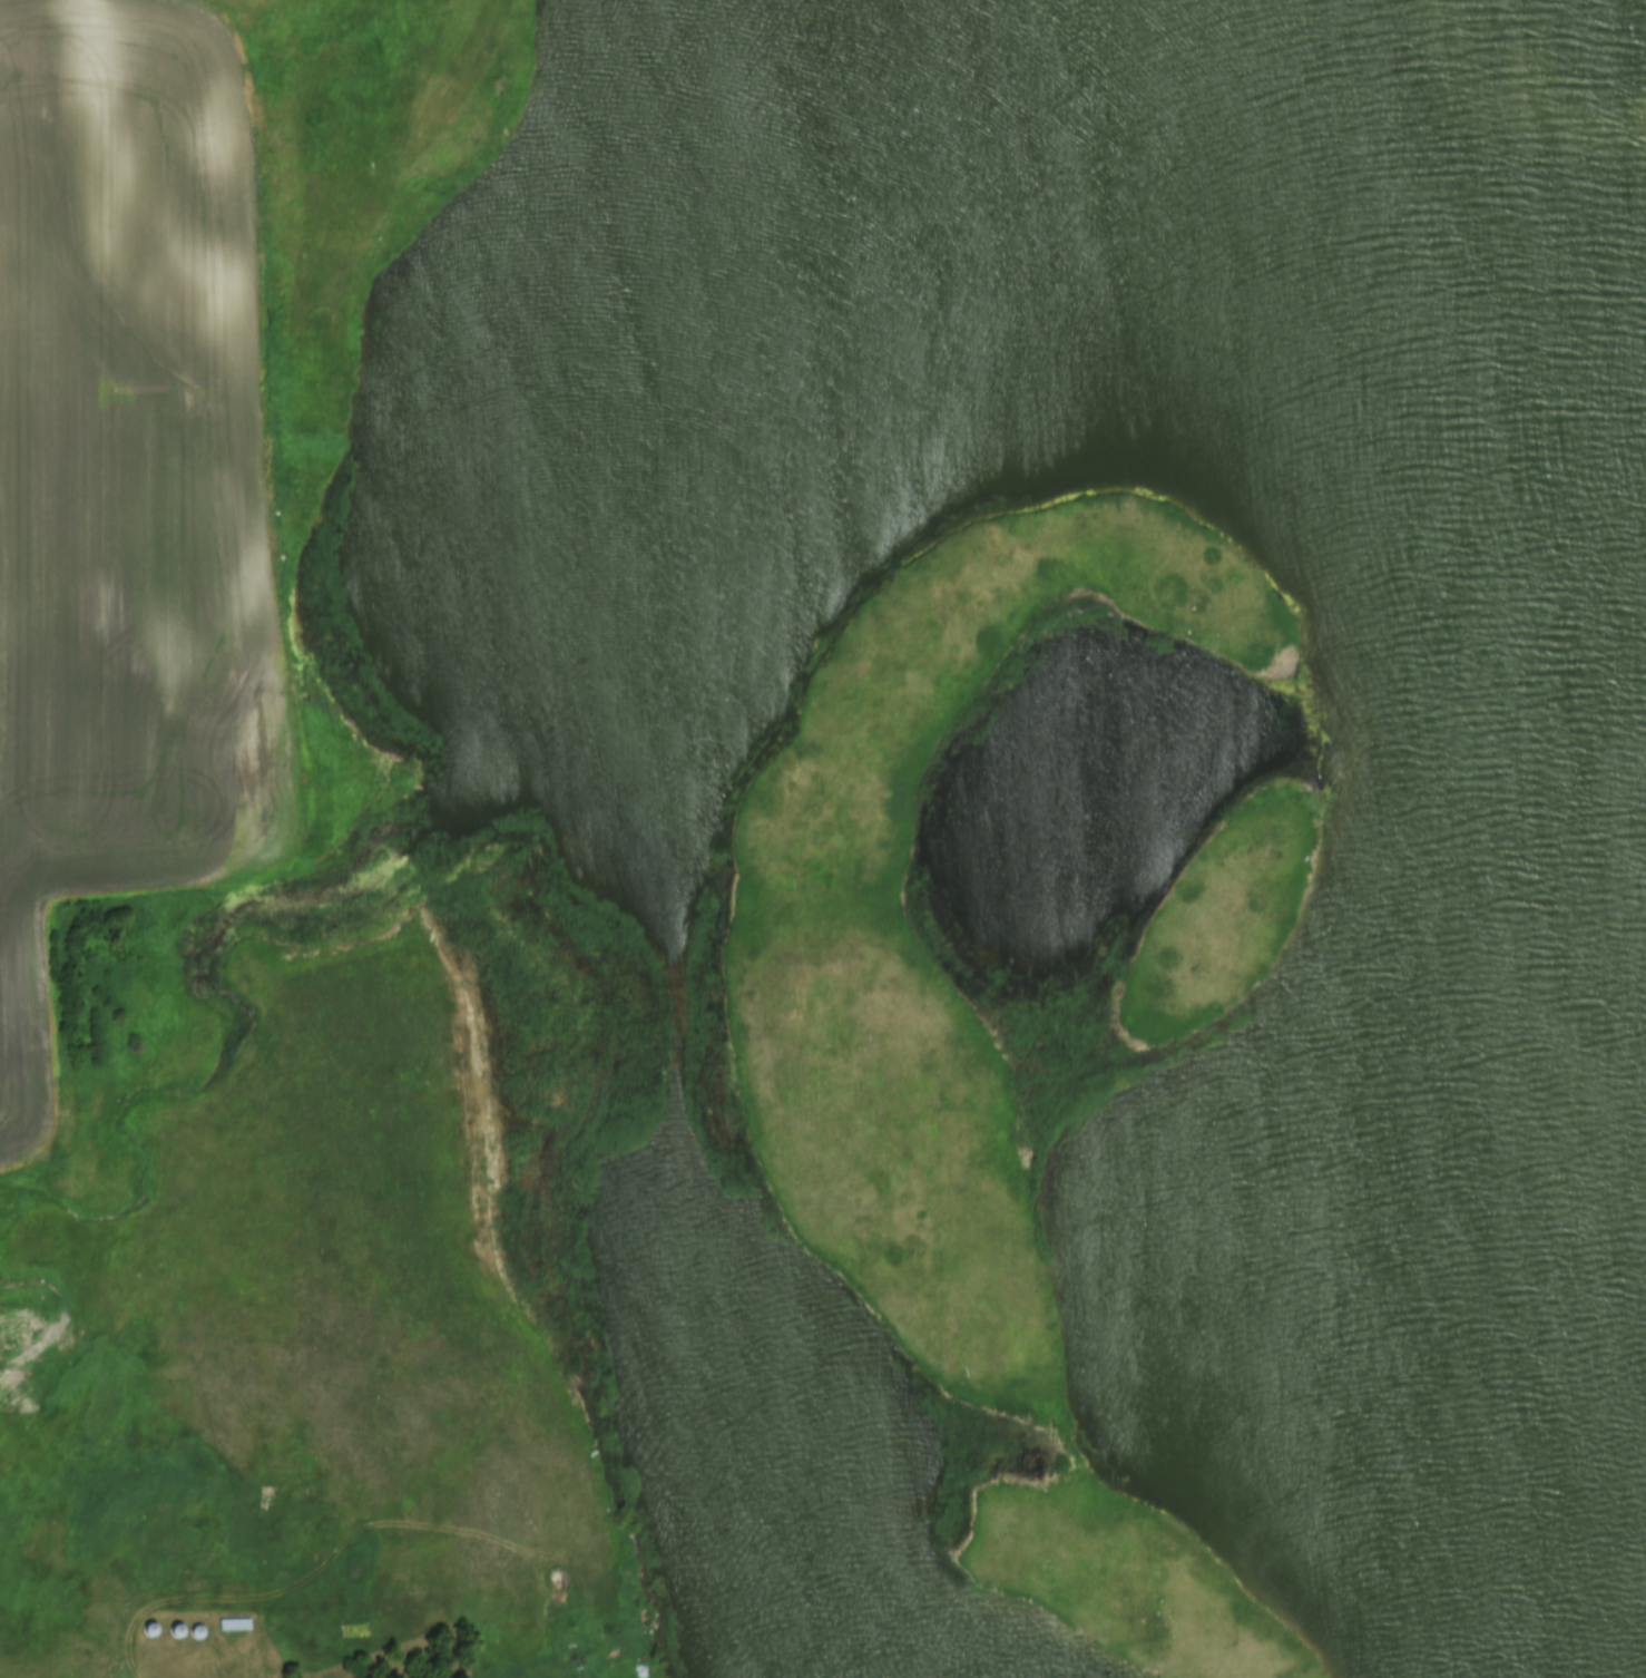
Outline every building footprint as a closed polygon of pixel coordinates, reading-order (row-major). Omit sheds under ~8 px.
[(247,1620),(218,1620),(218,1628),(247,1628),(247,1620)]
